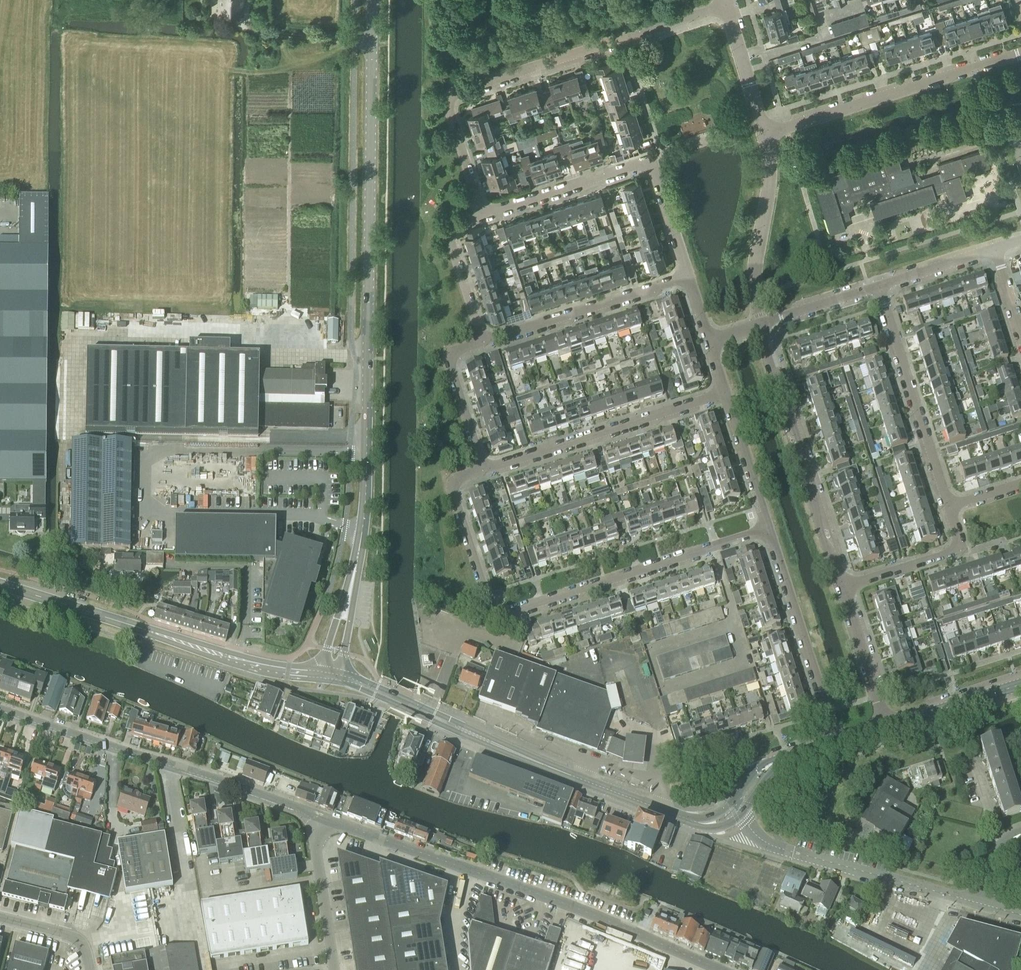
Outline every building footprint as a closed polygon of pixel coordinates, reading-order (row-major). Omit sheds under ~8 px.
[(788,5),(786,0),(784,0),(774,3),(776,8),(788,5)] [(822,10),(819,0),(816,0),(813,1),(817,12),(822,10)] [(828,8),(826,0),(819,0),(822,10),(828,8)] [(828,8),(846,3),(845,0),(826,0),(828,8)] [(244,16),(244,2),(218,1),(218,16),(244,16)] [(811,14),(817,12),(813,1),(808,2),(811,14)] [(910,11),(921,8),(919,3),(909,7),(910,11)] [(1000,4),(988,7),(990,12),(989,12),(994,28),(1007,25),(1002,8),(1001,8),(1000,4)] [(899,15),(910,11),(909,7),(897,10),(899,15)] [(788,20),(785,8),(763,15),(764,17),(762,19),(764,25),(766,25),(767,27),(788,20)] [(887,19),(899,15),(897,10),(886,14),(887,19)] [(911,14),(912,19),(923,16),(921,11),(911,14)] [(982,32),(994,28),(989,12),(977,16),(982,32)] [(863,26),(869,25),(865,13),(860,15),(863,26)] [(901,23),(912,19),(911,14),(899,18),(901,23)] [(858,28),(863,26),(860,15),(854,16),(858,28)] [(852,30),(858,28),(854,16),(848,18),(852,30)] [(970,36),(982,32),(977,16),(965,19),(970,36)] [(846,32),(852,30),(848,18),(843,20),(846,32)] [(899,18),(888,22),(889,26),(901,23),(899,18)] [(958,39),(970,36),(965,19),(953,23),(958,39)] [(789,34),(788,29),(792,28),(790,20),(788,20),(767,27),(770,39),(789,34)] [(840,34),(846,32),(843,20),(837,22),(840,34)] [(953,23),(945,25),(943,20),(934,23),(935,26),(934,26),(940,44),(946,42),(947,43),(958,39),(953,23)] [(834,36),(840,34),(837,22),(831,24),(834,36)] [(868,42),(879,38),(876,26),(864,30),(868,42)] [(934,46),(940,44),(934,26),(924,30),(925,32),(917,34),(922,51),(935,47),(934,46)] [(875,65),(868,42),(864,30),(858,32),(863,46),(858,48),(859,53),(851,56),(856,72),(869,68),(875,65)] [(797,34),(785,38),(787,44),(799,40),(797,34)] [(910,54),(922,51),(917,34),(905,38),(910,54)] [(835,45),(846,42),(844,37),(834,40),(835,45)] [(899,58),(910,54),(905,38),(893,42),(899,58)] [(886,62),(899,58),(893,42),(881,45),(886,62)] [(811,53),(822,49),(821,44),(810,48),(811,53)] [(788,62),(801,58),(798,51),(786,55),(788,62)] [(852,73),(856,72),(851,56),(840,60),(845,76),(845,75),(845,77),(847,78),(852,77),(853,74),(852,73)] [(833,79),(845,76),(840,60),(828,63),(833,79)] [(815,62),(804,66),(810,86),(821,83),(816,67),(815,62)] [(821,83),(833,79),(828,63),(816,67),(821,83)] [(620,69),(613,71),(611,65),(594,70),(596,77),(602,75),(606,87),(624,82),(620,69)] [(797,90),(810,86),(804,66),(803,65),(799,66),(801,72),(794,74),(793,73),(784,76),(787,87),(795,85),(797,90)] [(576,76),(563,80),(568,98),(577,96),(578,101),(583,100),(587,99),(588,104),(591,103),(590,98),(584,81),(578,83),(576,76)] [(552,91),(544,93),(550,110),(551,110),(552,112),(558,110),(556,103),(568,98),(563,80),(562,80),(562,79),(556,81),(556,82),(550,84),(552,91)] [(626,82),(624,83),(624,82),(606,87),(610,100),(605,102),(608,111),(624,106),(621,97),(628,95),(626,89),(628,88),(626,82)] [(535,89),(522,93),(528,112),(540,108),(542,112),(550,110),(544,93),(537,95),(535,89)] [(505,107),(504,107),(505,108),(510,123),(516,121),(515,116),(528,112),(522,93),(521,93),(521,92),(515,94),(515,95),(509,97),(511,105),(505,107)] [(474,116),(468,118),(470,124),(469,125),(471,131),(472,130),(472,131),(491,126),(488,117),(502,112),(501,109),(505,108),(504,107),(505,107),(502,99),(498,101),(471,109),(474,116)] [(634,112),(627,114),(624,106),(608,111),(611,120),(616,118),(620,131),(638,125),(634,112)] [(640,126),(639,126),(638,125),(620,131),(625,144),(619,146),(621,153),(637,147),(635,141),(643,139),(641,132),(642,132),(640,126)] [(491,126),(472,131),(477,145),(483,143),(486,150),(505,144),(503,136),(495,138),(491,126)] [(557,135),(555,128),(548,131),(550,137),(557,135)] [(596,140),(583,144),(589,163),(603,158),(601,151),(607,149),(601,132),(594,135),(596,140)] [(569,143),(561,145),(566,162),(574,160),(576,167),(582,165),(583,166),(589,164),(588,163),(589,163),(583,144),(582,139),(569,143)] [(500,155),(508,152),(505,144),(486,150),(488,158),(482,160),(484,167),(482,167),(484,173),(486,173),(486,174),(504,168),(500,155)] [(554,154),(542,157),(547,176),(561,172),(558,164),(566,162),(561,145),(553,148),(554,154)] [(909,166),(901,168),(894,148),(878,153),(880,159),(827,176),(829,182),(815,187),(830,233),(845,228),(842,221),(850,218),(845,203),(876,193),(879,200),(869,203),(874,218),(936,198),(934,193),(945,190),(949,203),(965,198),(958,176),(989,166),(984,150),(961,158),(962,161),(954,163),(953,160),(938,165),(941,174),(921,180),(921,179),(913,181),(909,166)] [(528,156),(521,158),(526,175),(532,173),(534,180),(541,178),(541,179),(547,178),(547,176),(542,157),(529,161),(528,156)] [(514,179),(509,181),(504,168),(486,174),(490,187),(498,185),(500,191),(516,186),(514,179)] [(628,201),(643,196),(639,184),(624,188),(628,201)] [(607,207),(614,205),(610,192),(603,195),(607,207)] [(594,215),(605,211),(600,196),(589,200),(594,215)] [(643,196),(628,201),(624,202),(628,214),(632,212),(647,208),(643,196)] [(49,198),(19,198),(19,249),(0,249),(0,484),(33,484),(46,484),(47,344),(49,249),(49,198)] [(582,219),(594,215),(589,200),(577,204),(582,219)] [(570,222),(582,219),(577,204),(565,207),(570,222)] [(558,226),(570,222),(565,207),(553,211),(558,226)] [(636,224),(651,220),(647,208),(632,212),(636,224)] [(553,211),(541,215),(546,230),(553,228),(554,230),(559,228),(558,226),(553,211)] [(541,215),(530,219),(534,234),(541,231),(543,236),(548,235),(546,230),(541,215)] [(522,237),(534,234),(530,219),(517,222),(522,237)] [(639,237),(654,232),(651,220),(636,224),(639,237)] [(517,222),(506,226),(511,241),(513,247),(524,243),(522,237),(517,222)] [(503,226),(496,229),(500,241),(507,239),(503,226)] [(470,238),(466,239),(469,251),(484,246),(481,235),(484,234),(482,228),(468,232),(470,238)] [(602,241),(613,237),(612,232),(600,236),(602,241)] [(643,248),(658,243),(654,232),(639,237),(643,247),(643,248)] [(610,247),(616,244),(615,240),(602,244),(604,249),(610,248),(610,247)] [(643,247),(639,249),(643,261),(647,260),(662,256),(660,249),(663,248),(661,242),(658,243),(643,248),(643,247)] [(599,251),(604,249),(602,244),(591,247),(592,252),(599,250),(599,251)] [(473,263),(488,258),(484,246),(469,251),(473,263)] [(586,254),(592,252),(591,247),(579,251),(581,256),(586,254)] [(511,251),(506,253),(508,259),(509,264),(510,264),(514,263),(513,257),(511,251)] [(575,258),(581,256),(579,251),(567,255),(568,260),(575,258)] [(806,263),(813,261),(810,251),(803,253),(806,263)] [(562,262),(568,260),(567,255),(555,259),(557,264),(562,262)] [(651,272),(665,267),(662,256),(647,260),(651,272)] [(477,275),(492,270),(488,258),(473,263),(477,275)] [(552,266),(557,264),(555,259),(543,262),(545,267),(551,265),(552,266)] [(631,265),(626,267),(630,278),(637,276),(633,264),(631,264),(631,265)] [(610,269),(615,284),(627,280),(622,265),(610,269)] [(521,275),(533,271),(532,266),(520,270),(521,275)] [(596,266),(585,269),(587,276),(592,291),(603,287),(598,272),(599,272),(596,266)] [(603,287),(615,284),(610,269),(599,272),(598,272),(603,287)] [(480,287),(495,282),(492,270),(477,275),(480,287)] [(983,275),(971,279),(977,298),(982,296),(980,291),(987,288),(983,275)] [(579,295),(592,291),(587,276),(575,280),(579,295)] [(575,280),(568,282),(567,278),(562,280),(563,284),(568,299),(579,295),(575,280)] [(495,282),(480,287),(484,299),(499,294),(504,292),(504,291),(500,279),(495,281),(495,282)] [(971,279),(960,282),(964,296),(970,294),(972,299),(977,298),(971,279)] [(960,282),(948,286),(953,299),(952,299),(954,304),(956,303),(957,301),(956,298),(964,296),(960,282)] [(568,299),(563,284),(551,287),(556,302),(568,299)] [(539,291),(533,293),(530,285),(525,286),(527,295),(532,310),(544,306),(539,291)] [(948,286),(937,289),(941,303),(949,300),(952,299),(953,299),(948,286)] [(544,306),(556,302),(551,287),(539,291),(544,306)] [(937,289),(925,293),(930,306),(941,303),(937,289)] [(499,294),(484,299),(488,310),(503,306),(503,305),(511,303),(507,290),(504,291),(504,292),(499,294)] [(925,293),(914,297),(918,310),(925,308),(930,306),(925,293)] [(914,297),(902,300),(907,314),(911,312),(918,310),(914,297)] [(521,299),(519,300),(522,311),(529,309),(526,298),(521,300),(521,299)] [(669,298),(655,302),(658,312),(663,311),(665,317),(680,312),(680,310),(679,307),(678,305),(677,301),(671,302),(669,298)] [(992,303),(980,307),(980,308),(982,312),(993,308),(992,303)] [(503,306),(488,310),(492,322),(497,321),(499,327),(517,321),(515,314),(506,317),(503,306)] [(959,308),(956,310),(957,315),(959,320),(965,318),(970,316),(969,311),(963,312),(963,313),(960,314),(959,308)] [(636,312),(624,316),(629,331),(641,327),(636,312)] [(680,312),(665,317),(669,329),(684,324),(684,322),(683,318),(682,317),(680,312)] [(992,312),(979,316),(983,328),(996,323),(992,312)] [(952,317),(946,319),(948,323),(959,320),(957,315),(952,316),(952,317)] [(624,316),(612,320),(617,335),(629,331),(624,316)] [(612,320),(600,323),(605,339),(617,335),(612,320)] [(329,330),(329,343),(337,343),(338,321),(330,321),(329,330)] [(866,322),(855,326),(859,342),(860,342),(861,345),(865,344),(864,340),(877,336),(873,324),(868,326),(866,322)] [(934,322),(923,326),(925,331),(936,327),(934,322)] [(600,323),(588,327),(593,343),(605,339),(600,323)] [(996,323),(983,328),(986,339),(1000,335),(996,323)] [(684,324),(669,329),(673,340),(688,335),(689,334),(690,333),(689,328),(687,328),(687,327),(685,328),(684,324)] [(843,330),(842,330),(847,346),(848,345),(849,348),(852,347),(852,344),(859,342),(855,326),(854,325),(852,324),(847,325),(846,327),(847,328),(843,330)] [(650,335),(656,333),(654,326),(648,328),(650,335)] [(913,335),(925,331),(923,326),(912,329),(913,335)] [(588,327),(576,331),(582,350),(583,350),(595,346),(593,343),(588,327)] [(835,332),(831,334),(836,349),(847,346),(842,330),(843,330),(843,329),(840,328),(836,329),(835,331),(835,332)] [(576,331),(564,335),(571,355),(571,356),(583,352),(583,350),(582,350),(576,331)] [(918,350),(934,344),(930,332),(914,338),(918,350)] [(819,337),(824,353),(836,349),(831,334),(819,337)] [(564,335),(553,338),(558,354),(559,359),(571,355),(564,335)] [(688,335),(673,340),(674,346),(676,351),(676,352),(691,347),(692,345),(690,341),(689,340),(688,337),(688,335)] [(807,341),(812,357),(824,353),(819,337),(816,335),(812,337),(811,339),(811,340),(807,341)] [(1000,335),(986,339),(988,345),(990,351),(1003,347),(1000,335)] [(955,349),(959,347),(956,337),(951,339),(955,349)] [(553,338),(540,342),(545,358),(558,354),(553,338)] [(796,348),(790,350),(794,363),(800,361),(812,357),(807,341),(807,340),(805,339),(800,340),(799,343),(799,344),(795,345),(796,348)] [(540,342),(529,346),(534,362),(545,358),(540,342)] [(87,352),(86,434),(186,436),(246,437),(258,437),(258,426),(259,397),(260,372),(260,356),(230,355),(230,347),(230,345),(190,344),(189,352),(189,354),(188,354),(154,354),(87,352)] [(921,361),(938,356),(934,344),(918,350),(921,361)] [(529,346),(517,350),(522,365),(534,362),(529,346)] [(635,358),(652,352),(651,347),(642,350),(634,353),(635,358)] [(676,351),(672,353),(673,356),(675,357),(677,364),(675,364),(675,365),(695,358),(695,356),(694,352),(693,351),(691,347),(676,352),(676,351)] [(1003,347),(990,351),(994,363),(994,362),(1005,359),(1007,358),(1003,347)] [(863,352),(865,358),(877,355),(875,348),(863,352)] [(657,358),(663,356),(661,349),(655,351),(657,358)] [(517,350),(505,354),(510,369),(522,365),(517,350)] [(859,355),(851,358),(853,362),(865,358),(863,352),(858,353),(859,355)] [(925,373),(941,368),(938,356),(921,361),(925,373)] [(498,370),(503,369),(499,357),(493,358),(497,370),(498,370)] [(695,358),(675,365),(679,376),(683,375),(699,370),(699,369),(700,369),(701,367),(700,363),(698,362),(696,362),(695,359),(695,358)] [(851,358),(839,361),(841,366),(853,362),(851,358)] [(1005,359),(994,362),(994,363),(996,368),(1007,364),(1005,359)] [(481,362),(466,366),(470,379),(485,374),(485,373),(488,372),(484,360),(481,362)] [(839,361),(827,365),(829,370),(841,366),(839,361)] [(868,378),(884,373),(880,361),(864,366),(868,378)] [(962,372),(967,371),(964,361),(959,362),(962,372)] [(1007,364),(996,368),(998,374),(1009,370),(1007,364)] [(260,372),(259,397),(324,398),(325,367),(302,367),(302,373),(260,372)] [(815,367),(803,371),(805,377),(817,373),(815,367)] [(929,385),(945,380),(941,368),(925,373),(929,385)] [(683,375),(679,376),(685,393),(699,389),(697,383),(702,381),(704,381),(705,378),(704,374),(702,373),(701,373),(700,374),(699,370),(683,375)] [(999,380),(994,382),(996,387),(1014,381),(1011,370),(1009,370),(998,374),(999,380)] [(602,371),(596,373),(597,378),(598,382),(605,380),(604,376),(602,371)] [(872,390),(888,385),(884,373),(868,378),(872,390)] [(485,374),(470,379),(473,391),(489,386),(485,374)] [(805,385),(804,387),(805,392),(807,393),(808,392),(810,396),(810,397),(825,392),(831,390),(826,374),(813,378),(814,382),(806,384),(806,385),(805,385)] [(933,397),(949,392),(956,390),(952,378),(945,380),(929,385),(933,397)] [(657,380),(645,384),(650,400),(662,396),(662,393),(659,386),(663,385),(661,379),(657,380)] [(668,393),(674,392),(670,379),(664,381),(668,393)] [(1014,381),(996,387),(998,392),(1003,390),(1005,397),(1018,393),(1014,381)] [(569,389),(567,383),(558,386),(560,392),(569,389)] [(852,396),(857,394),(853,383),(848,384),(852,396)] [(644,384),(633,388),(638,403),(650,400),(645,384),(644,384)] [(846,385),(841,387),(845,399),(849,398),(846,385)] [(876,402),(891,397),(888,385),(872,390),(876,402)] [(970,396),(974,394),(971,385),(966,386),(970,396)] [(489,386),(473,391),(477,403),(493,398),(493,397),(489,386)] [(632,388),(622,391),(627,407),(638,403),(633,388),(632,388)] [(960,401),(958,395),(956,390),(949,392),(933,397),(937,409),(953,404),(953,403),(960,401)] [(620,392),(610,395),(615,411),(627,407),(622,391),(620,392)] [(809,396),(807,399),(809,404),(811,404),(812,404),(814,409),(829,404),(829,403),(834,401),(833,397),(827,398),(825,392),(810,397),(810,396),(809,396)] [(601,393),(597,395),(598,399),(603,415),(615,411),(610,395),(608,396),(603,398),(601,393)] [(982,411),(984,417),(989,415),(996,413),(996,412),(1003,410),(1003,411),(1020,405),(1020,402),(1018,393),(1005,397),(1007,403),(1000,405),(1000,404),(987,409),(983,410),(982,411)] [(517,404),(531,399),(530,394),(516,399),(517,404)] [(856,408),(861,406),(857,394),(852,396),(856,408)] [(479,407),(477,408),(478,411),(479,414),(481,414),(481,415),(497,410),(496,409),(501,408),(497,396),(493,397),(493,398),(477,403),(478,404),(479,407)] [(259,409),(258,426),(273,426),(273,428),(326,429),(327,406),(324,406),(324,398),(259,397),(259,405),(259,409)] [(879,413),(895,409),(891,397),(876,402),(879,413)] [(849,398),(845,399),(849,411),(853,409),(849,398)] [(585,399),(573,402),(574,407),(579,422),(591,418),(586,403),(585,399)] [(597,399),(586,403),(591,418),(603,415),(598,399),(597,399)] [(573,402),(561,406),(562,408),(567,426),(572,424),(573,427),(580,425),(579,422),(574,407),(573,402)] [(829,404),(814,409),(817,421),(833,416),(829,404)] [(941,421),(957,415),(953,404),(937,409),(941,421)] [(1003,411),(1005,415),(1010,413),(1012,421),(1020,418),(1020,405),(1003,411)] [(860,420),(864,418),(861,406),(856,408),(860,420)] [(553,408),(549,409),(556,430),(567,426),(562,408),(560,409),(555,410),(553,408)] [(977,420),(982,418),(979,408),(974,410),(977,420)] [(547,409),(537,413),(544,433),(556,430),(549,409),(547,409)] [(853,409),(849,411),(852,422),(857,421),(853,409)] [(883,425),(899,420),(895,409),(879,413),(883,425)] [(497,410),(481,415),(485,426),(500,422),(497,410)] [(531,415),(524,418),(526,423),(527,423),(532,437),(544,433),(537,413),(538,418),(537,418),(532,420),(531,415)] [(707,413),(693,418),(695,423),(697,423),(698,423),(697,422),(708,419),(707,413)] [(945,433),(961,427),(957,415),(941,421),(945,433)] [(833,416),(817,421),(821,432),(837,427),(833,416)] [(701,434),(717,429),(717,427),(716,424),(715,422),(713,417),(708,419),(697,422),(698,423),(701,433),(701,434)] [(863,431),(868,430),(864,418),(860,420),(863,431)] [(887,437),(903,432),(899,420),(883,425),(887,437)] [(856,434),(860,433),(857,421),(852,422),(856,434)] [(500,422),(485,426),(489,438),(504,433),(500,422)] [(983,422),(978,424),(980,429),(981,434),(986,432),(983,422)] [(825,444),(840,439),(837,427),(821,432),(825,444)] [(961,427),(945,433),(948,445),(965,439),(961,427)] [(705,446),(721,441),(720,440),(720,438),(719,435),(718,433),(717,429),(701,434),(701,433),(697,435),(701,446),(705,445),(705,446)] [(867,443),(872,442),(868,430),(863,431),(867,443)] [(683,449),(679,435),(673,437),(671,431),(665,433),(664,432),(661,433),(661,434),(659,435),(664,450),(672,448),(673,450),(675,451),(683,449)] [(903,446),(906,445),(903,432),(887,437),(891,449),(903,445),(903,446)] [(504,433),(489,438),(492,450),(497,448),(499,455),(513,450),(512,448),(509,446),(508,446),(508,445),(504,433)] [(652,454),(654,454),(664,450),(659,435),(655,436),(653,436),(649,437),(648,438),(647,438),(652,454)] [(655,457),(654,454),(652,454),(647,438),(642,440),(638,441),(636,442),(641,458),(649,455),(650,459),(655,457)] [(848,444),(842,446),(840,439),(825,444),(828,456),(829,456),(844,451),(850,449),(848,444)] [(709,457),(724,452),(724,450),(723,446),(722,446),(721,441),(705,446),(709,457)] [(132,443),(73,442),(71,549),(130,550),(132,443)] [(641,458),(636,442),(630,444),(630,443),(627,444),(627,445),(625,446),(630,461),(631,461),(632,465),(642,461),(641,458)] [(872,442),(867,443),(871,456),(876,454),(872,442)] [(687,452),(693,450),(691,443),(685,445),(687,452)] [(905,451),(903,446),(903,445),(891,449),(893,455),(905,451)] [(632,465),(631,461),(630,461),(625,446),(619,447),(615,448),(615,449),(613,449),(619,468),(620,468),(632,465)] [(1020,465),(1020,455),(1019,448),(1007,452),(1012,468),(1020,465)] [(621,471),(620,468),(619,468),(613,449),(609,451),(607,450),(604,452),(602,453),(603,458),(598,459),(602,474),(609,472),(613,470),(614,473),(621,471)] [(848,463),(844,451),(829,456),(828,456),(827,456),(826,458),(828,463),(830,464),(831,463),(832,468),(836,467),(838,473),(849,469),(848,463)] [(895,461),(907,457),(905,451),(893,455),(895,461)] [(712,468),(728,463),(727,462),(728,461),(727,458),(726,458),(724,452),(709,457),(712,468)] [(1000,472),(1012,468),(1007,452),(995,456),(1000,472)] [(598,459),(593,461),(591,456),(586,458),(585,458),(581,459),(580,460),(579,460),(584,475),(585,475),(586,481),(599,477),(598,475),(602,474),(598,459)] [(898,473),(914,468),(910,456),(907,457),(895,461),(898,473)] [(988,475),(1000,472),(995,456),(983,460),(988,475)] [(573,479),(584,475),(579,460),(575,461),(573,461),(570,463),(568,464),(573,479)] [(976,479),(988,475),(983,460),(971,463),(976,479)] [(712,482),(732,475),(731,473),(730,469),(730,470),(728,463),(712,468),(708,469),(712,482)] [(964,483),(976,479),(971,463),(959,467),(964,483)] [(562,483),(573,479),(568,464),(564,465),(562,465),(558,466),(557,467),(562,483)] [(694,474),(700,472),(698,466),(692,468),(694,474)] [(550,486),(562,483),(557,467),(552,469),(550,469),(547,470),(545,471),(550,486)] [(835,480),(834,482),(835,487),(837,488),(838,488),(840,491),(840,492),(856,487),(852,477),(858,475),(856,467),(849,469),(838,473),(839,479),(836,480),(835,480)] [(902,485),(918,480),(914,468),(898,473),(902,485)] [(539,490),(540,490),(550,486),(545,471),(541,472),(539,472),(535,473),(534,475),(539,490)] [(541,494),(540,490),(539,490),(534,475),(529,476),(528,476),(524,477),(523,478),(522,478),(529,497),(541,494)] [(732,475),(712,482),(713,485),(715,492),(716,493),(720,492),(735,487),(735,485),(735,484),(734,481),(733,481),(732,475)] [(511,485),(506,487),(512,504),(529,498),(529,497),(522,478),(518,480),(516,479),(512,481),(511,482),(510,482),(511,485)] [(882,491),(887,490),(883,478),(878,479),(882,491)] [(875,494),(880,493),(876,480),(871,482),(875,494)] [(906,497),(922,492),(918,480),(902,485),(906,497)] [(33,484),(33,507),(45,507),(46,484),(33,484)] [(473,508),(488,503),(484,492),(488,490),(486,484),(473,489),(475,494),(469,496),(473,508)] [(735,487),(720,492),(725,508),(735,505),(733,500),(739,498),(738,496),(739,496),(737,492),(737,493),(735,487)] [(844,504),(859,499),(856,487),(840,492),(840,491),(838,492),(837,494),(839,498),(841,500),(842,499),(843,503),(844,504)] [(601,489),(591,492),(592,498),(593,498),(598,497),(603,495),(601,489)] [(696,511),(702,509),(697,490),(691,492),(693,500),(682,504),(681,504),(686,519),(687,518),(689,518),(692,517),(694,516),(698,515),(696,511)] [(886,503),(891,502),(887,490),(882,491),(886,503)] [(910,509),(925,504),(922,492),(906,497),(910,509)] [(879,506),(883,505),(880,493),(875,494),(879,506)] [(707,514),(713,513),(707,496),(702,498),(707,514)] [(681,504),(682,504),(680,497),(667,501),(674,522),(676,522),(677,522),(681,521),(682,520),(686,519),(681,504)] [(867,504),(862,506),(859,499),(844,504),(843,503),(842,503),(841,506),(843,511),(845,512),(846,512),(847,515),(847,516),(863,511),(863,510),(868,509),(867,504)] [(671,523),(674,522),(667,501),(656,504),(663,526),(664,525),(666,525),(669,524),(671,523)] [(890,515),(894,513),(891,502),(886,503),(890,515)] [(491,515),(491,514),(488,503),(473,508),(477,520),(491,515)] [(645,507),(644,508),(651,529),(652,529),(653,530),(655,532),(659,530),(660,528),(660,527),(663,526),(656,504),(645,508),(645,507)] [(913,521),(929,516),(925,504),(910,509),(913,521)] [(882,518),(887,517),(883,505),(879,506),(882,518)] [(11,515),(11,533),(17,533),(18,534),(19,535),(21,535),(22,535),(24,534),(25,533),(34,533),(34,520),(45,520),(45,507),(33,507),(16,507),(16,515),(11,515)] [(634,510),(633,510),(635,519),(640,533),(641,533),(643,533),(646,532),(648,530),(651,529),(644,508),(634,511),(634,510)] [(623,514),(616,516),(621,531),(626,529),(629,536),(630,537),(636,536),(637,534),(640,533),(635,519),(633,510),(623,514)] [(851,528),(867,523),(863,511),(847,516),(847,515),(846,516),(845,518),(846,523),(848,524),(850,523),(851,527),(851,528)] [(481,531),(501,525),(500,524),(501,524),(497,512),(491,514),(491,515),(477,520),(481,531)] [(893,527),(898,525),(894,513),(890,515),(893,527)] [(611,517),(600,521),(602,529),(607,544),(608,543),(608,544),(612,543),(612,542),(618,540),(616,533),(621,531),(616,516),(611,517)] [(917,533),(933,528),(929,516),(913,521),(917,533)] [(886,530),(891,528),(887,517),(882,518),(886,530)] [(175,553),(175,561),(201,562),(250,562),(263,563),(263,565),(262,605),(265,605),(268,606),(265,617),(297,626),(312,576),(315,565),(318,555),(319,554),(319,553),(289,544),(287,544),(285,549),(282,548),(276,546),(276,521),(268,521),(176,519),(175,553)] [(849,527),(849,529),(850,534),(852,535),(853,535),(855,539),(855,540),(871,535),(870,534),(876,532),(875,528),(869,529),(867,523),(851,528),(851,527),(849,527)] [(499,539),(496,530),(502,529),(501,525),(481,531),(485,543),(499,539)] [(902,537),(898,525),(893,527),(897,539),(902,537)] [(936,531),(934,532),(933,528),(917,533),(921,545),(937,540),(937,539),(939,539),(936,531)] [(602,545),(607,544),(602,529),(591,533),(595,547),(597,548),(601,546),(602,545)] [(584,551),(579,537),(577,531),(566,535),(568,540),(572,555),(573,555),(574,555),(578,554),(579,552),(584,551)] [(152,532),(151,542),(162,542),(162,533),(152,532)] [(591,549),(595,547),(591,533),(579,537),(584,551),(585,551),(590,550),(591,549)] [(572,555),(568,540),(566,535),(555,539),(556,544),(561,558),(563,558),(566,557),(572,555)] [(878,539),(873,541),(871,535),(855,540),(855,539),(854,540),(852,542),(854,546),(856,547),(857,547),(859,551),(874,546),(880,545),(878,539)] [(902,537),(897,539),(901,551),(908,549),(904,536),(902,537)] [(488,555),(503,550),(499,539),(485,543),(488,555)] [(561,558),(556,544),(555,539),(543,542),(545,548),(549,562),(551,561),(551,562),(555,561),(555,560),(561,558)] [(889,554),(898,552),(894,539),(885,542),(889,554)] [(545,548),(543,542),(539,544),(540,549),(534,551),(532,547),(526,549),(532,567),(538,565),(540,566),(544,564),(545,563),(549,562),(545,548)] [(859,552),(857,554),(858,558),(861,559),(862,563),(878,558),(874,546),(859,551),(859,552)] [(490,559),(488,560),(490,567),(492,567),(507,562),(506,561),(511,559),(507,548),(502,549),(503,550),(488,555),(490,559)] [(753,548),(736,553),(742,573),(762,567),(761,565),(760,561),(758,555),(756,556),(753,548)] [(1006,558),(1011,572),(1017,570),(1017,571),(1020,569),(1020,551),(1011,554),(1012,556),(1006,558)] [(163,566),(164,553),(146,553),(146,565),(163,566)] [(140,573),(140,555),(115,555),(115,573),(140,573)] [(523,570),(530,568),(525,555),(519,557),(523,570)] [(1000,557),(988,561),(993,578),(1005,575),(1005,574),(1011,572),(1006,558),(1001,559),(1000,557)] [(981,582),(993,578),(988,561),(976,565),(981,582)] [(511,572),(510,573),(507,562),(492,567),(496,579),(504,576),(505,578),(512,576),(511,572)] [(976,565),(964,569),(969,586),(981,582),(976,565)] [(762,567),(742,573),(746,584),(750,583),(765,579),(765,578),(765,576),(764,573),(763,571),(762,567)] [(702,573),(698,574),(703,590),(714,587),(718,585),(715,575),(711,577),(709,571),(709,570),(706,568),(702,570),(701,572),(702,573)] [(964,569),(952,573),(957,590),(969,586),(964,569)] [(197,578),(197,584),(207,584),(207,572),(197,573),(197,578)] [(224,584),(224,572),(216,572),(216,583),(224,584)] [(952,573),(940,576),(945,593),(957,590),(952,573)] [(703,590),(698,574),(696,574),(692,575),(691,576),(686,578),(691,594),(703,590)] [(940,576),(928,580),(933,595),(933,597),(939,596),(945,593),(940,576)] [(680,580),(675,582),(680,597),(691,594),(686,578),(684,578),(681,579),(680,580)] [(765,579),(750,583),(753,595),(769,590),(768,588),(767,584),(765,579)] [(668,584),(664,585),(669,601),(680,597),(675,582),(673,581),(669,583),(668,584)] [(919,601),(924,599),(920,584),(914,585),(919,601)] [(657,587),(652,589),(657,605),(669,601),(664,585),(663,585),(662,585),(658,586),(657,587)] [(911,603),(919,601),(914,585),(907,588),(911,603)] [(877,600),(874,601),(875,601),(878,613),(900,606),(896,594),(894,588),(876,594),(877,600)] [(647,590),(641,592),(646,608),(657,605),(652,589),(650,589),(647,590)] [(753,595),(749,596),(751,601),(755,600),(757,606),(772,601),(772,599),(771,596),(770,594),(769,590),(753,595)] [(631,600),(625,602),(629,615),(635,613),(635,612),(646,608),(641,592),(640,592),(639,592),(635,594),(634,595),(629,596),(631,600)] [(738,592),(732,594),(734,601),(740,599),(738,592)] [(976,607),(986,604),(985,599),(975,603),(976,607)] [(606,604),(612,621),(623,618),(623,617),(629,615),(625,602),(619,604),(618,600),(613,601),(611,601),(608,602),(606,604)] [(772,601),(757,606),(761,617),(761,618),(776,613),(775,611),(776,611),(775,607),(774,607),(772,601)] [(595,607),(594,607),(599,623),(601,627),(613,624),(612,621),(606,604),(601,605),(600,605),(596,606),(595,607)] [(944,612),(942,613),(943,618),(952,615),(951,610),(950,607),(950,605),(942,608),(943,609),(944,612)] [(897,618),(904,616),(901,606),(900,606),(878,613),(877,613),(876,616),(877,620),(880,621),(881,621),(882,625),(898,620),(897,618)] [(163,623),(168,609),(159,607),(154,621),(163,623)] [(583,611),(588,627),(589,631),(601,627),(599,623),(594,607),(590,609),(588,609),(585,610),(583,611)] [(952,615),(963,612),(961,607),(951,610),(952,615)] [(172,626),(177,612),(168,609),(163,623),(172,626)] [(720,610),(714,611),(718,622),(724,620),(720,610)] [(574,614),(572,614),(577,630),(578,634),(589,631),(588,627),(583,611),(577,613),(577,612),(573,613),(574,614)] [(714,611),(709,613),(712,624),(718,622),(714,611)] [(181,629),(185,615),(177,612),(172,626),(181,629)] [(709,613),(703,615),(706,626),(712,624),(709,613)] [(761,617),(753,620),(755,626),(759,625),(758,623),(762,622),(764,629),(771,627),(772,632),(780,629),(779,625),(780,625),(779,624),(779,622),(778,619),(777,617),(776,613),(761,618),(761,617)] [(560,618),(565,634),(577,630),(572,614),(567,616),(565,616),(562,617),(560,618)] [(190,632),(194,618),(185,615),(181,629),(190,632)] [(703,615),(697,617),(701,628),(706,626),(703,615)] [(745,615),(739,617),(741,623),(748,622),(745,615)] [(668,616),(661,618),(663,624),(670,622),(668,616)] [(697,617),(692,619),(695,629),(701,628),(697,617)] [(199,635),(203,620),(194,618),(190,632),(199,635)] [(551,621),(549,622),(554,637),(565,634),(560,618),(554,620),(554,619),(551,620),(551,621)] [(692,619),(686,620),(689,631),(695,629),(692,619)] [(208,637),(212,623),(203,620),(199,635),(208,637)] [(686,620),(680,622),(684,633),(689,631),(686,620)] [(906,625),(900,627),(898,620),(882,625),(881,625),(880,628),(881,632),(883,633),(885,633),(886,637),(911,629),(910,624),(906,625)] [(532,633),(526,635),(530,647),(537,645),(536,643),(542,641),(554,637),(549,622),(544,623),(543,623),(539,624),(538,625),(537,625),(537,626),(531,628),(532,633)] [(680,622),(674,624),(678,635),(684,633),(680,622)] [(931,634),(936,632),(933,622),(928,624),(931,634)] [(1020,640),(1020,628),(1019,622),(1007,626),(1013,642),(1020,640)] [(217,640),(221,626),(212,623),(208,637),(217,640)] [(674,624),(669,626),(672,637),(678,635),(674,624)] [(221,626),(217,640),(225,643),(230,629),(221,626)] [(646,626),(639,628),(641,635),(646,633),(648,633),(646,626)] [(669,626),(663,628),(667,639),(672,637),(669,626)] [(1001,646),(1013,642),(1007,626),(995,629),(1001,646)] [(663,628),(657,630),(661,640),(667,639),(663,628)] [(989,650),(1001,646),(995,629),(984,633),(989,650)] [(655,630),(652,631),(655,642),(661,640),(657,630),(655,630)] [(885,637),(884,640),(885,644),(887,645),(889,645),(890,649),(912,642),(908,630),(886,637),(885,637)] [(628,631),(622,633),(624,640),(628,638),(630,638),(628,631)] [(648,633),(646,633),(649,644),(655,642),(652,631),(648,633)] [(953,634),(946,637),(954,661),(965,658),(960,641),(958,633),(957,632),(953,634)] [(641,635),(640,635),(642,641),(643,646),(649,644),(646,633),(641,635)] [(977,654),(989,650),(984,633),(972,637),(977,654)] [(610,634),(603,636),(605,642),(612,640),(610,634)] [(773,634),(761,638),(763,642),(765,642),(768,653),(771,652),(787,647),(787,645),(786,642),(784,640),(783,636),(775,638),(773,634)] [(724,636),(719,638),(722,649),(728,647),(724,636)] [(965,658),(977,654),(972,637),(960,641),(965,658)] [(719,638),(713,640),(717,651),(722,649),(719,638)] [(713,640),(707,642),(711,653),(717,651),(713,640)] [(587,641),(581,643),(583,649),(589,647),(587,641)] [(474,659),(478,647),(465,642),(462,652),(461,655),(474,659)] [(707,642),(702,644),(705,655),(711,653),(707,642)] [(912,642),(890,649),(894,661),(916,654),(912,642)] [(581,643),(575,645),(577,651),(583,649),(581,643)] [(702,644),(696,645),(700,657),(705,655),(702,644)] [(696,645),(690,647),(694,659),(700,657),(696,645)] [(938,661),(944,659),(940,646),(934,648),(938,661)] [(690,647),(685,649),(688,660),(694,659),(690,647)] [(728,647),(722,649),(726,661),(731,659),(728,647)] [(775,664),(790,659),(790,657),(789,653),(788,652),(787,647),(771,652),(768,653),(764,654),(766,659),(773,657),(775,664)] [(564,649),(558,650),(560,657),(566,655),(564,649)] [(685,649),(679,651),(682,662),(688,660),(685,649)] [(722,649),(717,651),(720,663),(726,661),(722,649)] [(558,650),(552,652),(554,659),(560,657),(558,650)] [(679,651),(674,653),(677,664),(682,662),(679,651)] [(717,651),(711,653),(714,664),(720,663),(717,651)] [(674,653),(668,655),(671,666),(677,664),(674,653)] [(711,653),(705,655),(709,666),(714,664),(711,653)] [(496,654),(479,701),(499,708),(517,714),(534,726),(537,727),(535,730),(606,755),(608,756),(615,735),(604,731),(611,712),(620,710),(620,706),(622,706),(621,700),(618,701),(616,688),(606,690),(607,694),(555,676),(516,662),(496,654)] [(916,654),(894,661),(897,673),(906,670),(908,676),(922,672),(916,654)] [(668,655),(662,657),(665,668),(671,666),(668,655)] [(705,655),(700,657),(703,668),(709,666),(705,655)] [(759,656),(752,658),(754,664),(760,662),(759,656)] [(423,669),(430,668),(429,657),(422,659),(423,669)] [(662,657),(656,658),(660,670),(665,668),(662,657)] [(700,657),(694,659),(697,670),(703,668),(700,657)] [(694,659),(688,660),(692,672),(697,670),(694,659)] [(790,659),(775,664),(778,675),(794,670),(794,668),(793,665),(792,663),(790,659)] [(688,660),(682,662),(686,674),(692,672),(688,660)] [(12,665),(2,662),(0,667),(0,685),(3,686),(0,693),(15,698),(22,677),(9,673),(12,665)] [(682,662),(677,664),(681,675),(686,674),(682,662)] [(677,664),(671,666),(675,677),(681,675),(677,664)] [(477,691),(483,677),(482,677),(484,671),(468,665),(465,670),(460,684),(477,691)] [(671,666),(665,668),(669,679),(675,677),(671,666)] [(665,668),(660,670),(663,681),(669,679),(665,668)] [(751,670),(746,671),(750,683),(755,681),(751,670)] [(794,670),(778,675),(782,687),(797,682),(797,680),(796,676),(795,675),(794,670)] [(746,671),(740,673),(744,685),(750,683),(746,671)] [(740,673),(735,675),(738,687),(744,685),(740,673)] [(764,673),(758,675),(760,681),(766,679),(764,673)] [(44,686),(47,677),(37,674),(34,681),(22,677),(15,698),(30,703),(33,696),(40,698),(44,686)] [(735,675),(729,677),(733,688),(738,687),(735,675)] [(50,688),(53,679),(47,677),(44,686),(50,688)] [(729,677),(723,679),(727,690),(733,688),(729,677)] [(55,713),(66,683),(53,678),(53,679),(50,688),(42,709),(55,713)] [(721,692),(727,690),(723,679),(717,681),(721,692)] [(717,681),(712,683),(715,694),(721,692),(717,681)] [(797,682),(782,687),(785,698),(801,693),(801,691),(800,688),(799,686),(797,682)] [(712,683),(706,685),(709,696),(715,694),(712,683)] [(706,685),(700,687),(704,698),(709,696),(706,685)] [(247,713),(274,723),(284,697),(257,687),(247,713)] [(700,687),(694,688),(698,699),(704,698),(700,687)] [(741,696),(748,693),(746,687),(739,689),(741,696)] [(694,688),(689,690),(692,701),(698,699),(694,688)] [(689,690),(682,692),(686,703),(692,701),(689,690)] [(85,700),(79,695),(67,691),(60,711),(79,718),(85,700)] [(682,692),(678,694),(681,705),(682,705),(686,703),(682,692)] [(801,693),(785,698),(789,710),(790,710),(791,712),(799,710),(799,707),(805,705),(804,705),(805,703),(803,699),(802,698),(801,693)] [(678,694),(671,696),(675,707),(676,706),(681,705),(678,694)] [(718,703),(725,701),(723,694),(716,697),(718,703)] [(671,696),(666,698),(670,708),(675,707),(671,696)] [(281,713),(277,725),(280,726),(279,728),(330,746),(328,750),(339,754),(341,748),(343,743),(346,735),(355,710),(348,707),(341,724),(343,725),(340,735),(335,734),(341,717),(335,714),(332,713),(290,698),(284,714),(281,713)] [(666,698),(660,699),(664,710),(670,708),(666,698)] [(94,700),(87,720),(102,725),(105,715),(105,714),(106,714),(110,715),(113,707),(113,706),(112,706),(109,705),(108,705),(94,700)] [(768,716),(763,700),(756,702),(757,706),(745,710),(750,725),(751,725),(752,725),(756,724),(757,723),(762,721),(761,719),(768,716)] [(695,710),(702,708),(700,702),(693,704),(695,710)] [(773,702),(767,704),(771,716),(776,714),(773,702)] [(675,707),(670,708),(664,710),(666,716),(678,712),(676,706),(675,707)] [(110,715),(109,717),(116,720),(120,709),(113,707),(110,715)] [(144,716),(142,721),(137,719),(138,713),(132,710),(129,719),(135,722),(131,736),(142,740),(149,717),(144,716)] [(346,735),(343,743),(360,749),(365,746),(368,736),(376,717),(355,710),(346,735)] [(746,727),(750,725),(745,710),(734,713),(739,729),(741,729),(745,728),(746,727)] [(735,730),(739,729),(734,713),(722,717),(727,733),(728,732),(730,732),(733,731),(735,730)] [(153,743),(157,728),(151,726),(153,719),(149,717),(142,740),(153,743)] [(723,734),(727,733),(722,717),(711,721),(716,736),(717,736),(718,736),(722,735),(723,734)] [(705,740),(700,724),(699,721),(687,724),(688,728),(693,743),(694,743),(696,743),(699,742),(700,741),(705,740)] [(712,737),(716,736),(711,721),(700,724),(705,740),(707,740),(710,738),(712,737)] [(693,743),(688,728),(677,731),(676,727),(671,728),(677,747),(677,746),(681,745),(682,747),(684,747),(688,746),(689,745),(693,743)] [(164,746),(169,731),(157,728),(153,743),(164,746)] [(181,750),(185,736),(169,731),(164,746),(176,749),(181,750)] [(194,754),(199,738),(186,734),(185,736),(181,750),(194,754)] [(418,756),(423,743),(408,737),(401,758),(399,766),(413,771),(415,765),(422,768),(425,758),(418,756)] [(611,742),(606,755),(623,761),(622,767),(643,768),(645,741),(626,739),(625,747),(611,742)] [(992,782),(1010,776),(999,739),(980,745),(981,750),(992,782)] [(438,746),(437,747),(435,746),(433,746),(431,751),(432,753),(435,754),(422,789),(440,796),(455,752),(438,746)] [(13,755),(0,751),(0,765),(3,766),(0,775),(0,778),(5,779),(13,755)] [(227,764),(230,757),(223,754),(220,761),(227,764)] [(21,772),(26,760),(13,755),(5,779),(2,787),(0,793),(0,795),(5,797),(11,777),(19,780),(21,772)] [(477,758),(471,774),(469,779),(510,794),(546,808),(542,818),(562,826),(561,826),(562,826),(563,824),(568,810),(574,795),(526,777),(477,758)] [(937,766),(932,767),(930,763),(930,761),(909,768),(912,779),(919,777),(922,785),(942,779),(937,766)] [(35,763),(30,775),(44,780),(48,768),(35,763)] [(263,785),(269,771),(248,763),(243,777),(263,785)] [(42,785),(41,789),(54,793),(61,772),(48,768),(44,780),(42,785)] [(65,774),(61,786),(63,787),(63,788),(63,789),(63,790),(63,791),(63,792),(63,793),(64,794),(64,795),(65,796),(65,797),(66,797),(67,798),(68,798),(69,799),(68,801),(74,804),(75,804),(75,803),(83,780),(70,775),(69,776),(65,774)] [(1020,813),(1020,809),(1010,776),(992,782),(996,797),(1003,819),(1020,813)] [(875,833),(896,845),(902,835),(908,824),(915,812),(902,804),(910,792),(885,778),(861,820),(877,830),(875,833)] [(83,780),(75,803),(81,805),(82,800),(90,802),(92,796),(96,784),(83,780)] [(304,802),(310,786),(300,783),(295,798),(304,802)] [(317,807),(324,791),(310,786),(304,802),(317,807)] [(137,797),(138,794),(124,789),(117,809),(144,818),(150,801),(137,797)] [(332,794),(324,791),(317,807),(326,810),(326,809),(332,811),(338,796),(332,794)] [(574,795),(568,810),(577,813),(581,800),(582,798),(574,795)] [(347,798),(341,815),(362,822),(363,822),(364,822),(365,822),(366,822),(367,823),(367,824),(375,827),(381,830),(387,813),(381,811),(353,800),(347,798)] [(36,805),(35,810),(51,815),(53,808),(55,802),(48,799),(45,808),(36,805)] [(568,810),(563,824),(571,827),(575,818),(583,821),(584,816),(594,820),(599,807),(581,800),(577,813),(568,810)] [(11,818),(12,814),(12,813),(15,814),(17,808),(6,805),(4,812),(0,811),(0,852),(2,853),(5,839),(11,818)] [(208,832),(207,824),(204,805),(191,807),(195,834),(208,832)] [(51,816),(55,818),(68,822),(69,820),(71,814),(53,808),(51,815),(51,816)] [(214,833),(216,845),(235,842),(234,833),(231,814),(227,815),(227,813),(221,810),(220,810),(219,810),(218,811),(217,811),(217,812),(217,813),(219,822),(220,832),(214,833)] [(15,849),(3,898),(64,913),(66,901),(65,901),(69,885),(82,889),(89,890),(109,895),(111,896),(117,873),(113,873),(114,870),(115,865),(110,864),(113,852),(108,851),(111,839),(74,830),(73,829),(53,824),(54,820),(19,812),(10,848),(15,849)] [(75,822),(77,814),(71,812),(71,814),(69,820),(75,822)] [(77,814),(75,822),(91,827),(93,820),(77,814)] [(395,820),(396,817),(389,814),(385,824),(391,827),(392,826),(396,828),(394,832),(412,839),(416,829),(398,822),(395,820)] [(659,842),(665,827),(639,817),(634,831),(627,848),(651,857),(657,842),(659,842)] [(596,832),(595,836),(600,838),(627,848),(634,831),(629,829),(630,828),(607,819),(604,818),(598,833),(596,832)] [(143,837),(158,834),(156,821),(141,823),(143,837)] [(262,852),(261,843),(258,824),(245,826),(247,841),(241,842),(243,855),(262,852)] [(669,848),(675,831),(665,827),(659,842),(658,845),(669,848)] [(426,845),(430,834),(416,829),(412,839),(426,845)] [(208,832),(195,834),(195,835),(198,855),(217,852),(216,845),(214,833),(214,831),(208,832)] [(289,861),(285,833),(272,835),(274,851),(268,851),(268,852),(269,864),(289,861)] [(144,891),(173,886),(165,836),(135,841),(144,891)] [(903,836),(898,844),(909,850),(913,842),(903,836)] [(676,861),(672,872),(678,874),(678,875),(698,885),(710,852),(709,851),(711,844),(704,841),(703,842),(700,841),(700,840),(692,837),(690,844),(689,844),(682,863),(676,861)] [(451,847),(453,841),(447,838),(445,845),(451,847)] [(126,894),(144,891),(135,841),(118,844),(126,894)] [(235,842),(216,845),(217,852),(219,865),(244,861),(243,855),(241,842),(241,841),(235,842)] [(262,852),(243,855),(244,861),(246,874),(270,871),(269,864),(268,852),(268,851),(262,852)] [(478,855),(476,855),(468,852),(466,858),(476,861),(478,855)] [(344,857),(337,854),(338,863),(344,900),(364,897),(358,862),(344,857)] [(289,861),(269,864),(270,871),(271,870),(273,882),(298,878),(295,860),(289,861)] [(369,866),(358,862),(364,897),(367,917),(387,914),(380,869),(369,866)] [(390,868),(379,864),(380,869),(387,914),(407,911),(401,872),(390,868)] [(791,911),(796,898),(806,876),(790,869),(780,892),(784,894),(779,906),(791,911)] [(401,872),(407,911),(427,908),(422,879),(412,875),(401,872)] [(448,888),(422,879),(427,908),(444,905),(448,888)] [(828,912),(837,890),(822,883),(819,890),(815,889),(816,887),(809,884),(803,896),(814,901),(813,905),(819,908),(816,914),(825,918),(828,911),(828,912)] [(210,961),(308,945),(300,890),(201,905),(210,961)] [(560,934),(550,931),(544,950),(495,934),(491,899),(480,896),(477,906),(477,907),(468,937),(470,969),(548,969),(560,934)] [(364,897),(344,900),(347,920),(367,917),(364,897)] [(808,909),(802,907),(805,901),(796,898),(791,911),(799,914),(805,916),(808,909)] [(859,915),(864,906),(852,900),(847,908),(859,915)] [(407,911),(387,914),(390,934),(440,926),(442,915),(444,905),(427,908),(407,911)] [(367,917),(347,920),(350,940),(390,934),(387,914),(367,917)] [(663,935),(669,921),(656,916),(651,930),(663,935)] [(682,922),(683,919),(679,918),(677,925),(669,921),(663,935),(675,940),(682,922)] [(691,937),(694,927),(682,922),(675,940),(692,947),(695,938),(691,937)] [(1020,940),(960,924),(947,948),(962,956),(954,969),(1012,969),(1020,940)] [(440,926),(390,934),(393,953),(443,946),(440,926)] [(697,933),(699,928),(694,927),(691,937),(695,938),(692,947),(692,948),(704,952),(709,938),(697,933)] [(724,960),(732,940),(714,933),(706,953),(724,960)] [(390,934),(350,940),(353,960),(393,953),(390,934)] [(741,943),(741,944),(732,940),(724,960),(733,964),(741,943)] [(742,968),(750,947),(741,943),(733,964),(742,968)] [(9,969),(44,969),(48,954),(15,946),(9,969)] [(145,954),(147,966),(147,969),(198,969),(194,946),(157,952),(145,954)] [(393,953),(395,969),(417,969),(446,966),(443,946),(393,953)] [(760,951),(750,947),(742,968),(747,969),(752,969),(760,951)] [(774,958),(761,952),(753,969),(768,969),(774,958)] [(353,960),(355,969),(395,969),(393,953),(353,960)] [(110,960),(111,961),(112,969),(147,969),(147,966),(145,954),(110,960)]
